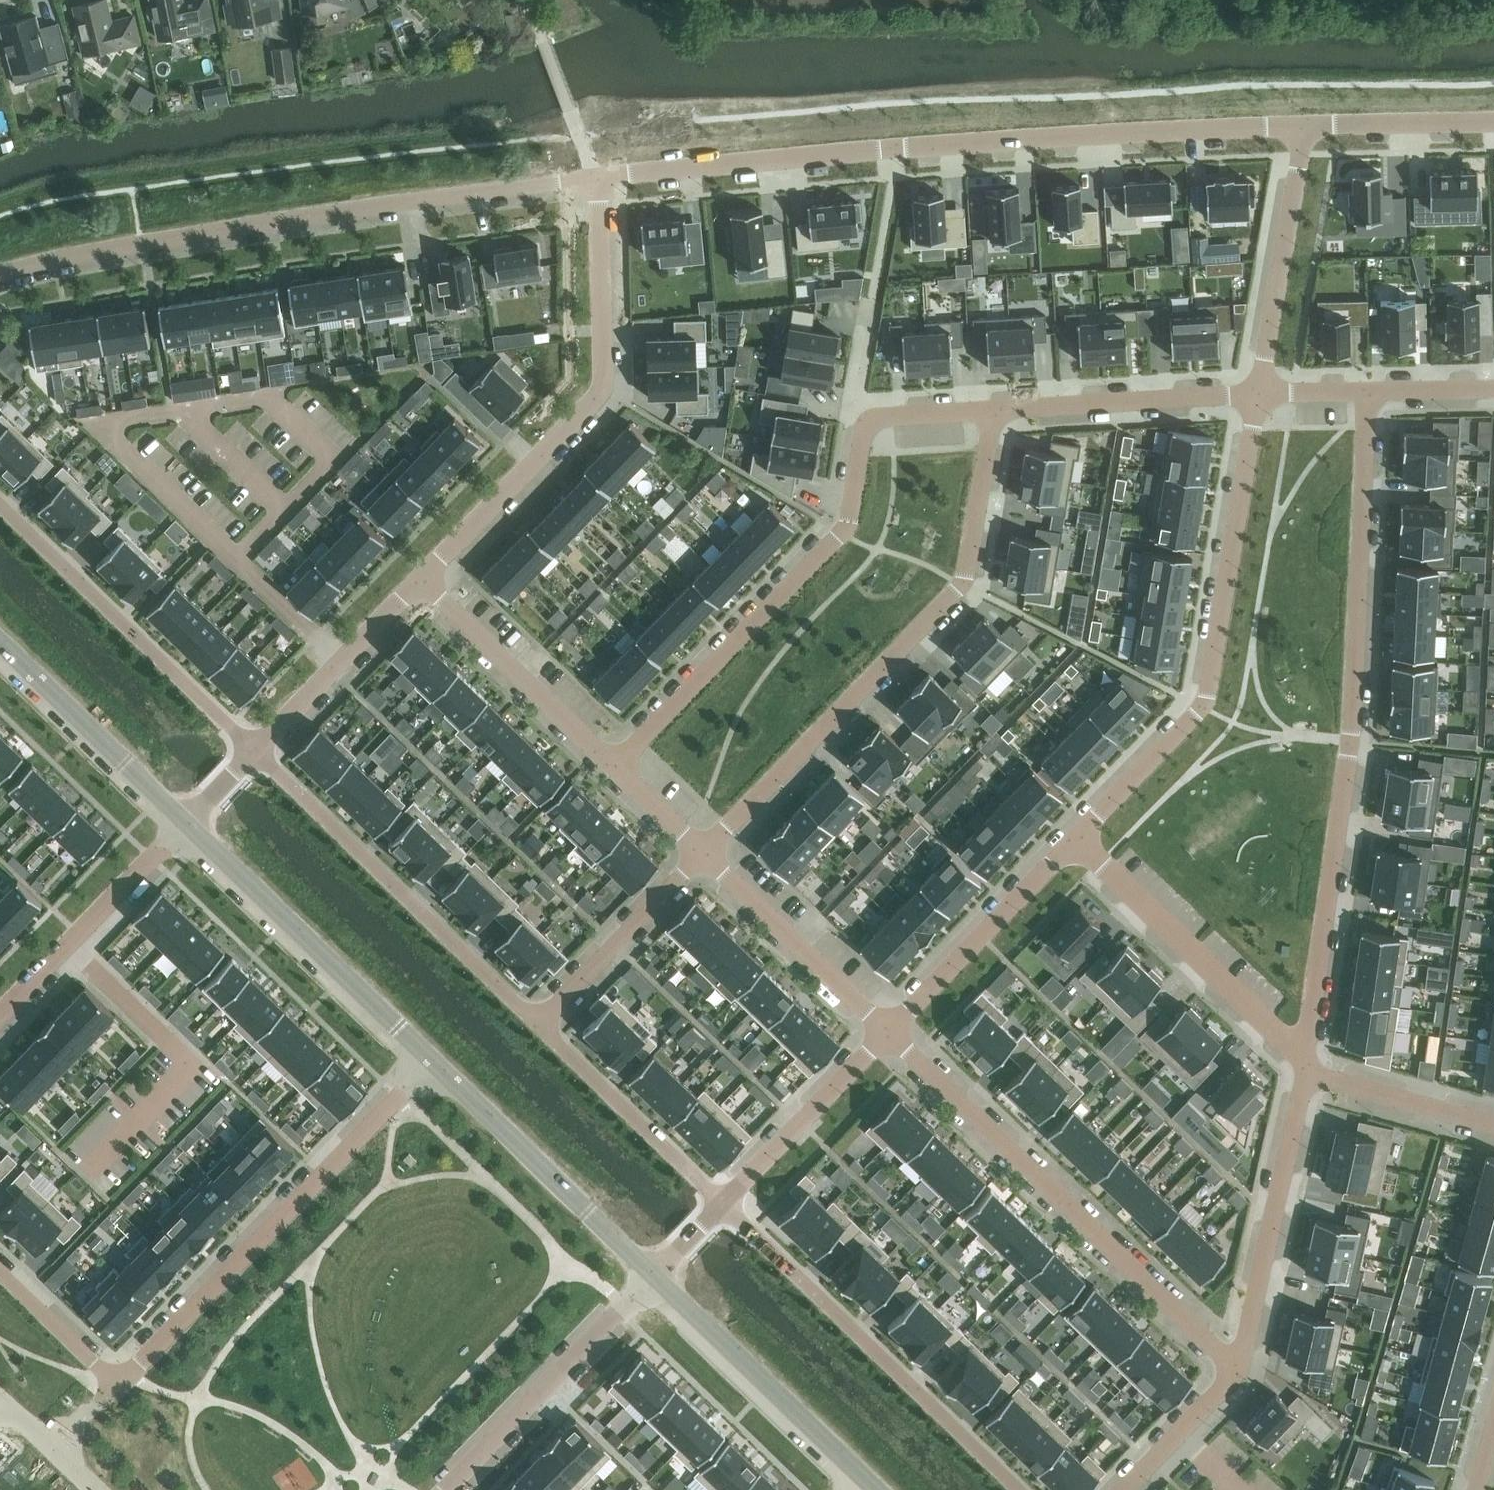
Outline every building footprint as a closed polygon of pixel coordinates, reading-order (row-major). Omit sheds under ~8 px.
[(100,53),(140,43),(133,16),(111,21),(106,0),(101,0),(74,7),(79,30),(75,37),(82,41),(85,56),(100,53)] [(148,16),(150,19),(153,18),(158,38),(187,32),(188,36),(215,30),(208,0),(150,0),(151,5),(147,6),(147,10),(147,13),(148,16)] [(229,3),(225,4),(228,23),(232,22),(233,26),(281,17),(278,0),(228,0),(229,3)] [(305,14),(317,12),(346,5),(351,17),(378,5),(376,0),(303,0),(305,14)] [(67,57),(58,23),(40,28),(36,16),(0,26),(0,31),(14,79),(20,83),(29,80),(32,74),(30,68),(67,57)] [(273,49),(277,81),(293,79),(289,47),(273,49)] [(201,80),(202,105),(225,104),(224,79),(201,80)] [(1414,224),(1447,223),(1481,222),(1481,201),(1480,201),(1480,189),(1477,190),(1477,171),(1475,171),(1475,172),(1430,173),(1430,172),(1429,172),(1429,196),(1413,196),(1414,224)] [(1379,172),(1347,173),(1348,217),(1380,216),(1380,218),(1392,218),(1391,192),(1380,193),(1379,172)] [(1248,183),(1248,180),(1232,181),(1232,177),(1214,178),(1215,182),(1205,182),(1207,210),(1256,208),(1254,182),(1248,183)] [(1123,180),(1124,184),(1125,202),(1111,203),(1111,204),(1112,228),(1136,227),(1135,211),(1171,209),(1171,210),(1172,210),(1172,200),(1176,200),(1175,183),(1171,183),(1170,178),(1169,178),(1169,179),(1125,182),(1125,180),(1123,180)] [(1052,186),(1055,226),(1071,225),(1072,243),(1099,241),(1097,211),(1081,212),(1079,185),(1052,186)] [(990,224),(991,237),(989,237),(989,239),(1009,237),(1010,251),(1035,250),(1033,222),(1019,223),(1017,190),(1019,190),(1019,189),(986,191),(986,192),(988,192),(989,206),(984,206),(985,224),(990,224)] [(964,215),(944,216),(943,194),(913,196),(915,225),(910,225),(911,248),(966,245),(964,215)] [(837,202),(826,203),(809,205),(809,204),(808,204),(809,223),(795,224),(798,251),(840,246),(839,234),(857,232),(858,234),(859,234),(857,220),(861,220),(860,203),(856,203),(855,199),(854,199),(854,201),(837,202)] [(736,265),(737,266),(766,263),(767,277),(786,275),(782,235),(765,237),(762,211),(762,210),(731,213),(731,214),(733,231),(728,232),(730,249),(735,248),(737,265),(736,265)] [(644,254),(646,254),(646,253),(686,249),(688,263),(704,262),(701,231),(686,232),(685,216),(683,217),(683,218),(643,222),(643,221),(641,221),(642,229),(638,229),(640,246),(643,246),(644,254)] [(1174,262),(1189,260),(1187,226),(1171,228),(1174,262)] [(1225,259),(1224,243),(1207,244),(1206,236),(1192,237),(1194,261),(1225,259)] [(481,263),(485,288),(527,281),(525,273),(541,271),(537,245),(527,246),(504,250),(494,251),(495,261),(481,263)] [(1125,265),(1125,250),(1110,250),(1110,265),(1125,265)] [(1474,254),(1475,279),(1491,278),(1491,253),(1474,254)] [(434,316),(450,313),(449,303),(474,299),(468,256),(460,257),(441,260),(444,277),(440,278),(441,282),(429,284),(434,316)] [(1242,260),(1205,262),(1206,275),(1243,273),(1242,260)] [(405,266),(381,270),(388,317),(412,313),(405,266)] [(388,317),(381,270),(358,273),(365,320),(388,317)] [(335,277),(341,314),(363,311),(364,320),(365,320),(358,273),(335,277)] [(318,323),(312,280),(309,281),(308,277),(292,280),(292,283),(288,284),(295,326),(318,323)] [(341,314),(335,277),(312,280),(318,323),(319,322),(318,318),(341,314)] [(277,288),(253,292),(260,339),(285,335),(277,288)] [(260,339),(253,292),(229,295),(237,343),(260,339)] [(1479,345),(1478,333),(1491,333),(1492,333),(1492,292),(1476,292),(1476,299),(1447,299),(1447,300),(1448,300),(1448,318),(1445,318),(1444,318),(1444,336),(1446,336),(1446,335),(1449,335),(1449,346),(1448,346),(1448,347),(1480,347),(1480,345),(1479,345)] [(207,299),(213,337),(214,346),(237,343),(229,295),(207,299)] [(207,299),(183,303),(189,340),(213,337),(207,299)] [(699,313),(715,311),(714,299),(698,301),(699,313)] [(1323,354),(1349,353),(1349,325),(1368,325),(1368,299),(1317,300),(1317,319),(1322,319),(1323,354)] [(1416,347),(1415,347),(1414,328),(1414,326),(1417,323),(1425,323),(1425,327),(1426,327),(1426,301),(1415,302),(1414,302),(1414,301),(1415,301),(1415,300),(1380,300),(1380,301),(1382,301),(1382,320),(1378,320),(1379,338),(1382,337),(1383,347),(1381,347),(1381,348),(1416,348),(1416,347)] [(1233,302),(1233,312),(1245,311),(1247,302),(1233,302)] [(189,340),(183,303),(159,306),(164,344),(189,340)] [(1229,303),(1192,305),(1196,355),(1219,353),(1218,330),(1230,329),(1229,303)] [(1196,355),(1192,305),(1191,305),(1192,310),(1169,311),(1169,307),(1156,307),(1158,333),(1171,333),(1172,356),(1196,355)] [(121,310),(120,310),(126,348),(151,344),(145,306),(121,310)] [(785,352),(833,360),(834,351),(839,352),(841,337),(837,337),(837,334),(811,330),(815,311),(793,308),(785,352)] [(1137,309),(1101,311),(1104,360),(1127,359),(1126,335),(1138,335),(1137,309)] [(98,313),(103,351),(126,348),(120,310),(98,313)] [(1104,360),(1101,311),(1065,313),(1066,339),(1079,338),(1080,362),(1104,360)] [(98,313),(75,317),(81,355),(103,351),(98,313)] [(1009,317),(1012,366),(1036,365),(1034,341),(1047,340),(1045,314),(1009,317)] [(82,364),(81,355),(75,317),(53,320),(58,358),(60,368),(82,364)] [(493,341),(548,332),(546,317),(490,326),(493,341)] [(988,368),(1012,366),(1009,317),(973,319),(974,345),(987,344),(988,368)] [(647,338),(648,368),(696,366),(695,341),(706,340),(706,319),(674,320),(674,337),(647,338)] [(926,331),(928,371),(952,370),(950,346),(963,346),(961,319),(925,322),(926,331)] [(36,371),(60,368),(58,358),(53,320),(29,324),(36,371)] [(415,339),(426,337),(423,321),(412,323),(415,339)] [(904,373),(928,371),(926,331),(902,333),(902,323),(889,324),(890,350),(903,349),(904,373)] [(444,357),(441,333),(429,335),(430,345),(432,359),(444,357)] [(419,361),(432,359),(430,345),(417,347),(419,361)] [(289,349),(275,350),(277,367),(290,366),(289,349)] [(322,352),(306,351),(306,368),(322,369),(322,352)] [(831,369),(833,360),(785,352),(781,376),(768,374),(766,389),(800,395),(803,381),(828,386),(829,383),(833,384),(835,370),(831,369)] [(406,355),(394,357),(395,365),(407,363),(406,355)] [(395,365),(394,357),(382,359),(383,367),(395,365)] [(361,362),(349,364),(350,372),(362,371),(361,362)] [(350,372),(349,364),(337,366),(338,374),(350,372)] [(456,371),(443,384),(472,412),(483,400),(502,419),(525,396),(519,390),(527,382),(512,367),(504,376),(492,364),(471,386),(456,371)] [(696,366),(648,368),(649,397),(676,396),(676,414),(708,413),(708,392),(696,392),(696,366)] [(307,371),(283,375),(284,383),(308,379),(307,371)] [(213,376),(195,379),(198,397),(216,394),(213,376)] [(195,379),(170,383),(173,401),(198,397),(195,379)] [(254,379),(243,381),(244,389),(256,387),(254,379)] [(244,389),(243,381),(231,383),(232,391),(244,389)] [(57,402),(65,401),(63,389),(55,390),(57,402)] [(415,392),(406,400),(412,406),(421,397),(415,392)] [(771,439),(818,447),(823,420),(786,413),(788,401),(763,396),(758,421),(774,424),(771,439)] [(146,397),(134,399),(135,407),(147,405),(146,397)] [(123,409),(135,407),(134,399),(122,401),(123,409)] [(404,415),(412,406),(406,400),(398,409),(404,415)] [(89,406),(90,414),(102,412),(101,404),(89,406)] [(78,416),(90,414),(89,406),(77,408),(78,416)] [(27,438),(2,413),(0,415),(0,466),(27,438)] [(454,417),(440,433),(465,457),(480,442),(454,417)] [(1492,433),(1492,420),(1480,420),(1480,432),(1492,433)] [(1403,456),(1458,459),(1459,423),(1433,421),(1433,434),(1404,432),(1403,456)] [(385,422),(377,430),(383,436),(391,428),(385,422)] [(630,422),(615,438),(640,463),(656,447),(630,422)] [(704,426),(696,440),(722,456),(726,429),(704,426)] [(465,457),(440,433),(436,429),(421,445),(425,448),(450,473),(465,457)] [(374,445),(383,436),(377,430),(368,439),(374,445)] [(1164,452),(1208,460),(1212,437),(1168,430),(1164,452)] [(1122,445),(1132,447),(1133,436),(1123,435),(1122,445)] [(0,466),(0,471),(15,486),(31,470),(39,478),(54,463),(27,438),(0,466)] [(600,453),(626,478),(640,463),(615,438),(600,453)] [(813,476),(818,447),(771,439),(768,455),(753,453),(750,472),(749,472),(795,499),(796,499),(792,497),(797,473),(813,476)] [(1022,472),(1071,480),(1074,459),(1078,459),(1081,445),(1051,440),(1049,453),(1026,449),(1022,472)] [(1130,456),(1132,447),(1122,445),(1120,455),(1130,456)] [(436,488),(450,473),(425,448),(410,463),(436,488)] [(357,451),(349,460),(355,466),(363,457),(357,451)] [(1208,460),(1164,452),(1161,473),(1205,481),(1208,460)] [(626,478),(600,453),(585,468),(611,493),(626,478)] [(396,477),(422,502),(436,488),(410,463),(404,456),(389,471),(396,477)] [(1430,493),(1456,494),(1455,494),(1456,459),(1457,459),(1458,459),(1403,456),(1403,457),(1404,457),(1403,479),(1431,481),(1430,493)] [(282,478),(287,466),(276,460),(270,473),(282,478)] [(355,466),(349,460),(340,469),(346,474),(355,466)] [(54,522),(56,525),(86,494),(89,491),(63,465),(45,484),(54,492),(38,508),(42,511),(40,514),(51,525),(54,522)] [(611,493),(585,468),(584,470),(586,473),(573,486),(596,509),(611,493)] [(717,472),(712,477),(721,486),(726,480),(717,472)] [(1065,516),(1071,480),(1022,472),(1018,496),(1041,500),(1039,512),(1065,516)] [(1156,473),(1152,494),(1201,502),(1205,481),(1161,473),(1156,473)] [(422,502),(396,477),(382,492),(408,517),(422,502)] [(721,486),(712,477),(706,483),(715,492),(721,486)] [(1116,477),(1114,487),(1124,489),(1126,479),(1116,477)] [(408,517),(382,492),(375,486),(360,501),(393,532),(408,517)] [(573,486),(558,501),(581,524),(596,509),(573,486)] [(670,493),(679,501),(685,495),(676,487),(670,493)] [(1124,489),(1114,487),(1113,497),(1123,499),(1124,489)] [(146,490),(137,499),(143,505),(151,495),(146,490)] [(316,506),(324,497),(318,491),(310,500),(316,506)] [(674,507),(679,501),(670,493),(665,498),(674,507)] [(1454,530),(1456,494),(1430,493),(1430,505),(1400,504),(1399,528),(1454,530)] [(86,494),(56,525),(54,527),(72,544),(89,527),(98,535),(112,520),(86,494)] [(1153,516),(1197,523),(1201,502),(1152,494),(1149,515),(1153,516)] [(581,524),(558,501),(544,517),(567,539),(581,524)] [(753,517),(779,542),(794,526),(769,501),(753,517)] [(687,503),(682,508),(690,517),(696,511),(687,503)] [(304,506),(296,514),(302,520),(310,511),(304,506)] [(690,517),(682,508),(676,514),(685,523),(690,517)] [(302,520),(296,514),(287,523),(293,529),(302,520)] [(359,516),(343,532),(369,557),(385,541),(359,516)] [(1194,546),(1197,523),(1153,516),(1149,538),(1194,546)] [(567,539),(544,517),(531,530),(528,528),(526,529),(552,554),(567,539)] [(765,557),(779,542),(753,517),(739,532),(765,557)] [(640,524),(649,532),(655,526),(646,518),(640,524)] [(643,538),(649,532),(640,524),(635,530),(643,538)] [(97,564),(115,582),(145,551),(118,525),(104,540),(112,549),(97,564)] [(1011,536),(1007,559),(1056,567),(1062,532),(1036,527),(1034,539),(1011,536)] [(1454,530),(1399,528),(1400,529),(1399,551),(1427,552),(1427,565),(1451,566),(1453,531),(1454,531),(1454,530)] [(552,554),(526,529),(512,544),(537,569),(552,554)] [(369,557),(343,532),(329,547),(355,572),(369,557)] [(750,572),(765,557),(739,532),(724,547),(750,572)] [(657,534),(652,540),(660,548),(666,542),(657,534)] [(276,535),(267,544),(273,550),(282,541),(276,535)] [(660,548),(652,540),(646,546),(655,554),(660,548)] [(273,550),(267,544),(259,553),(265,558),(273,550)] [(512,544),(497,560),(523,584),(537,569),(512,544)] [(355,572),(329,547),(315,561),(341,586),(355,572)] [(612,553),(621,562),(626,556),(618,547),(612,553)] [(735,587),(750,572),(724,547),(710,562),(735,587)] [(1143,550),(1139,572),(1188,580),(1191,558),(1143,550)] [(145,551),(115,582),(113,583),(131,601),(148,583),(156,592),(168,580),(159,572),(162,568),(145,551)] [(621,562),(612,553),(606,559),(615,567),(621,562)] [(294,570),(301,576),(326,601),(341,586),(315,561),(308,555),(294,570)] [(209,562),(218,571),(224,565),(215,556),(209,562)] [(1056,567),(1007,559),(1003,582),(1026,586),(1024,599),(1050,603),(1056,567)] [(523,584),(497,560),(482,575),(507,600),(523,584)] [(695,577),(721,602),(735,587),(710,562),(695,577)] [(629,563),(623,569),(632,577),(638,572),(629,563)] [(224,565),(218,571),(227,579),(232,573),(224,565)] [(1396,590),(1441,592),(1441,591),(1436,591),(1437,569),(1397,567),(1396,590)] [(632,577),(623,569),(617,575),(626,583),(632,577)] [(1188,580),(1139,572),(1135,593),(1140,594),(1184,602),(1188,580)] [(326,601),(301,576),(286,591),(312,616),(326,601)] [(584,582),(592,591),(598,585),(589,576),(584,582)] [(718,605),(721,602),(695,577),(681,592),(704,614),(715,602),(718,605)] [(1484,594),(1484,582),(1476,581),(1476,593),(1484,594)] [(587,597),(592,591),(584,582),(578,588),(587,597)] [(146,612),(163,628),(191,599),(175,583),(146,612)] [(240,592),(249,601),(255,595),(246,586),(240,592)] [(1097,587),(1096,597),(1106,599),(1107,588),(1097,587)] [(1440,614),(1441,592),(1396,590),(1395,611),(1440,614)] [(600,592),(595,598),(604,607),(609,601),(600,592)] [(666,607),(689,629),(704,614),(681,592),(666,607)] [(1484,594),(1475,593),(1473,593),(1472,604),(1483,604),(1484,594)] [(1184,602),(1140,594),(1136,615),(1181,623),(1184,602)] [(255,595),(249,601),(258,609),(264,603),(255,595)] [(604,607),(595,598),(589,604),(598,613),(604,607)] [(178,643),(206,614),(191,599),(163,628),(178,643)] [(666,607),(652,622),(675,644),(689,629),(666,607)] [(553,614),(562,622),(568,616),(559,608),(553,614)] [(1394,633),(1434,635),(1435,614),(1440,614),(1395,611),(1394,633)] [(206,614),(178,643),(194,658),(222,629),(206,614)] [(556,628),(562,622),(553,614),(548,620),(556,628)] [(1181,623),(1136,615),(1133,637),(1177,644),(1181,623)] [(984,616),(968,634),(1003,668),(1029,642),(1010,624),(1001,633),(984,616)] [(272,622),(280,631),(286,625),(277,617),(272,622)] [(1092,619),(1090,629),(1100,631),(1102,621),(1092,619)] [(572,622),(566,628),(575,636),(581,630),(572,622)] [(660,659),(675,644),(652,622),(637,637),(660,659)] [(286,625),(280,631),(289,639),(295,633),(286,625)] [(1474,625),(1473,637),(1482,637),(1482,625),(1474,625)] [(575,636),(566,628),(561,634),(569,642),(575,636)] [(194,658),(209,673),(237,644),(222,629),(194,658)] [(404,670),(429,644),(413,629),(388,654),(404,670)] [(1100,631),(1090,629),(1088,639),(1098,641),(1100,631)] [(1434,635),(1394,633),(1393,655),(1433,657),(1434,635)] [(1003,668),(968,634),(951,651),(968,667),(960,676),(978,694),(1003,668)] [(660,660),(660,659),(637,637),(622,652),(648,677),(662,663),(660,660)] [(1177,644),(1133,637),(1129,659),(1173,666),(1177,644)] [(1482,637),(1473,637),(1473,649),(1481,649),(1482,637)] [(237,644),(209,673),(225,688),(253,659),(237,644)] [(416,687),(444,658),(429,644),(404,670),(418,683),(414,686),(416,687)] [(634,692),(648,677),(622,652),(608,667),(634,692)] [(444,658),(416,687),(429,701),(433,697),(433,698),(458,672),(444,658)] [(253,659),(225,688),(241,704),(269,675),(253,659)] [(1160,664),(1137,660),(1136,666),(1158,678),(1160,664)] [(1465,690),(1471,690),(1479,690),(1480,663),(1466,662),(1465,690)] [(1078,670),(1071,663),(1064,670),(1071,677),(1078,670)] [(1391,687),(1436,689),(1437,666),(1392,664),(1391,687)] [(619,708),(634,692),(608,667),(593,683),(619,708)] [(1123,671),(1118,676),(1140,697),(1151,686),(1123,671)] [(473,686),(458,672),(433,698),(447,711),(444,714),(445,716),(473,686)] [(912,691),(952,729),(977,703),(958,685),(950,694),(929,674),(912,691)] [(1118,675),(1101,692),(1133,723),(1150,706),(1140,697),(1118,676),(1118,675)] [(473,686),(445,716),(458,729),(455,732),(456,733),(488,701),(473,686)] [(1435,710),(1436,689),(1391,687),(1390,708),(1435,710)] [(372,703),(380,694),(374,688),(365,697),(372,703)] [(1133,723),(1101,692),(1098,689),(1082,705),(1117,740),(1133,723)] [(1470,702),(1479,703),(1479,690),(1471,690),(1470,702)] [(951,729),(952,729),(912,691),(912,692),(897,708),(917,728),(908,737),(926,754),(950,729),(951,729)] [(385,699),(380,694),(372,703),(377,708),(385,699)] [(1039,710),(1046,703),(1039,696),(1032,703),(1039,710)] [(478,741),(503,716),(488,701),(456,733),(469,746),(476,739),(478,741)] [(354,713),(360,719),(368,710),(362,704),(354,713)] [(1073,728),(1102,756),(1117,740),(1082,705),(1081,706),(1066,722),(1073,728)] [(1485,719),(1493,720),(1493,708),(1486,707),(1485,719)] [(1435,710),(1390,708),(1389,730),(1434,733),(1435,710)] [(368,710),(360,719),(365,724),(373,715),(368,710)] [(424,725),(436,734),(446,721),(433,711),(424,725)] [(503,716),(478,741),(494,756),(519,731),(503,716)] [(401,731),(410,723),(403,717),(395,725),(401,731)] [(1493,732),(1493,720),(1485,719),(1485,731),(1493,732)] [(415,728),(410,723),(401,731),(406,737),(415,728)] [(879,725),(863,742),(898,777),(914,761),(917,763),(926,754),(908,737),(900,745),(879,725)] [(293,753),(310,770),(340,740),(339,738),(335,742),(319,726),(293,753)] [(1102,756),(1073,728),(1057,745),(1086,773),(1102,756)] [(534,746),(519,731),(494,756),(508,770),(502,777),(503,778),(534,746)] [(8,741),(0,733),(0,749),(8,741)] [(1476,747),(1477,735),(1465,734),(1464,746),(1476,747)] [(386,745),(393,751),(401,742),(395,736),(386,745)] [(310,770),(326,786),(353,759),(356,755),(340,740),(310,770)] [(0,749),(0,779),(0,780),(23,756),(8,741),(0,749)] [(401,742),(393,751),(398,756),(406,747),(401,742)] [(898,777),(863,742),(862,743),(863,744),(847,760),(867,779),(858,788),(876,805),(886,796),(882,792),(897,777),(898,778),(898,777)] [(424,754),(430,760),(439,751),(432,745),(424,754)] [(1086,773),(1057,745),(1041,762),(1069,789),(1086,773)] [(525,786),(550,761),(534,746),(503,778),(518,793),(525,786)] [(444,756),(439,751),(430,760),(436,765),(444,756)] [(423,763),(417,757),(408,766),(414,772),(423,763)] [(1386,792),(1438,800),(1443,761),(1419,757),(1417,771),(1389,767),(1389,768),(1388,775),(1386,775),(1383,790),(1386,790),(1386,792)] [(326,786),(343,802),(369,775),(353,759),(326,786)] [(977,759),(969,768),(975,774),(983,765),(977,759)] [(467,768),(474,782),(489,775),(482,760),(467,768)] [(565,776),(550,761),(525,786),(540,801),(565,776)] [(9,788),(24,803),(47,779),(32,764),(9,788)] [(1030,766),(1014,782),(1046,813),(1062,797),(1030,766)] [(975,774),(969,768),(961,777),(966,782),(975,774)] [(835,771),(819,787),(852,818),(849,814),(864,799),(835,771)] [(384,789),(369,775),(343,802),(359,818),(389,787),(388,786),(384,789)] [(461,790),(470,781),(463,775),(455,784),(461,790)] [(1483,777),(1481,789),(1490,790),(1491,778),(1483,777)] [(39,817),(62,793),(47,779),(24,803),(39,817)] [(560,828),(590,797),(572,780),(545,807),(562,824),(559,827),(560,828)] [(475,786),(470,781),(461,790),(467,795),(475,786)] [(1046,813),(1014,782),(1013,783),(1017,786),(1002,801),(1031,829),(1046,813)] [(389,787),(359,818),(375,834),(405,803),(389,787)] [(837,834),(852,818),(819,787),(804,803),(837,834)] [(1490,790),(1481,789),(1479,801),(1488,802),(1490,790)] [(939,799),(945,805),(953,796),(947,790),(939,799)] [(1432,837),(1438,800),(1386,792),(1382,816),(1381,818),(1410,822),(1408,834),(1432,837)] [(53,831),(77,807),(62,793),(39,817),(53,831)] [(573,847),(574,848),(607,814),(590,797),(560,828),(576,844),(573,847)] [(936,813),(945,805),(939,799),(931,808),(936,813)] [(404,862),(405,862),(440,826),(413,801),(396,819),(404,828),(389,843),(392,846),(390,849),(401,860),(404,858),(406,860),(404,862)] [(1002,801),(987,816),(1016,844),(1031,829),(1002,801)] [(836,835),(837,834),(804,803),(789,818),(818,846),(833,831),(836,835)] [(492,820),(501,811),(494,805),(486,814),(492,820)] [(68,845),(91,821),(77,807),(53,831),(68,845)] [(506,816),(501,811),(492,820),(498,825),(506,816)] [(574,848),(591,865),(624,830),(607,814),(574,848)] [(1016,844),(987,816),(973,831),(970,828),(969,828),(1001,860),(1016,844)] [(774,834),(810,868),(811,867),(804,861),(818,846),(789,818),(774,834)] [(1477,820),(1475,832),(1483,833),(1485,821),(1477,820)] [(107,836),(91,821),(68,845),(83,860),(107,836)] [(466,852),(440,826),(405,862),(423,879),(439,862),(448,871),(466,852)] [(889,840),(898,831),(892,826),(884,835),(889,840)] [(2,842),(8,836),(0,828),(0,840),(2,842)] [(986,876),(1001,860),(969,828),(953,845),(986,876)] [(615,875),(641,847),(633,839),(635,838),(628,831),(626,833),(624,830),(591,865),(598,858),(615,875)] [(1483,833),(1475,832),(1473,844),(1482,845),(1483,833)] [(794,884),(810,868),(774,834),(758,850),(794,884)] [(908,843),(902,837),(894,846),(900,851),(908,843)] [(1374,870),(1373,876),(1426,883),(1430,856),(1463,861),(1465,847),(1432,842),(1432,846),(1408,842),(1406,854),(1377,850),(1376,855),(1372,854),(1370,869),(1374,870)] [(525,852),(531,858),(533,855),(535,854),(536,853),(539,849),(534,843),(525,852)] [(659,864),(641,847),(615,875),(632,892),(659,864)] [(870,849),(861,858),(867,863),(876,855),(870,849)] [(932,866),(965,898),(980,881),(948,850),(932,866)] [(457,913),(458,914),(493,878),(466,852),(448,871),(457,879),(442,894),(459,911),(457,913)] [(1470,865),(1478,866),(1480,854),(1472,853),(1470,865)] [(7,861),(16,870),(22,864),(13,855),(7,861)] [(867,863),(861,858),(853,866),(859,872),(867,863)] [(549,874),(557,865),(551,859),(542,868),(549,874)] [(881,859),(872,868),(878,874),(886,865),(881,859)] [(22,864),(16,870),(25,878),(30,872),(22,864)] [(562,871),(557,865),(549,874),(554,879),(562,871)] [(921,885),(950,913),(965,898),(932,866),(931,867),(935,870),(921,885)] [(878,874),(872,868),(864,877),(870,883),(878,874)] [(1426,883),(1373,876),(1370,898),(1399,902),(1398,914),(1421,918),(1426,883)] [(31,884),(39,892),(45,886),(36,878),(31,884)] [(492,913),(501,922),(516,907),(519,903),(493,878),(458,914),(475,931),(492,913)] [(18,880),(3,895),(27,919),(42,903),(18,880)] [(831,889),(837,894),(845,886),(840,880),(831,889)] [(921,885),(906,901),(935,929),(950,913),(921,885)] [(133,918),(149,934),(178,905),(162,889),(133,918)] [(829,903),(837,894),(831,889),(823,897),(829,903)] [(851,891),(842,899),(848,905),(856,896),(851,891)] [(583,907),(591,899),(585,893),(577,902),(583,907)] [(0,898),(0,921),(13,933),(27,919),(3,895),(0,898)] [(1472,908),(1474,896),(1466,895),(1464,907),(1472,908)] [(665,929),(682,947),(712,916),(694,898),(665,929)] [(597,904),(591,899),(583,907),(589,913),(597,904)] [(848,905),(842,899),(834,908),(839,914),(848,905)] [(906,901),(891,916),(920,944),(935,929),(906,901)] [(178,905),(149,934),(165,949),(193,920),(178,905)] [(1085,940),(1100,925),(1080,906),(1049,939),(1076,966),(1093,948),(1085,940)] [(510,964),(511,965),(542,932),(516,907),(501,922),(510,930),(494,946),(512,962),(510,964)] [(712,916),(682,947),(683,947),(686,944),(702,959),(696,966),(696,967),(729,932),(712,916)] [(873,928),(872,928),(905,960),(920,944),(891,916),(876,931),(873,928)] [(1461,928),(1469,930),(1471,918),(1463,916),(1461,928)] [(193,920),(165,949),(180,964),(209,935),(193,920)] [(13,933),(0,921),(0,947),(13,933)] [(1454,933),(1418,927),(1416,940),(1452,946),(1454,933)] [(905,960),(872,928),(856,945),(889,976),(905,960)] [(1467,942),(1469,930),(1461,928),(1459,940),(1467,942)] [(1358,954),(1405,961),(1408,938),(1361,931),(1358,954)] [(542,932),(511,965),(528,982),(545,964),(554,973),(568,958),(542,932)] [(714,983),(729,967),(747,949),(729,932),(696,967),(714,983)] [(209,935),(180,964),(197,980),(225,950),(209,935)] [(1106,1003),(1142,966),(1136,960),(1139,957),(1128,946),(1125,949),(1124,948),(1108,964),(1099,955),(1079,977),(1106,1003)] [(714,983),(731,1000),(763,966),(764,966),(761,964),(763,962),(756,955),(755,957),(747,949),(729,967),(714,983)] [(113,954),(108,960),(116,968),(122,962),(113,954)] [(1402,984),(1405,961),(1358,954),(1354,977),(1402,984)] [(220,1005),(250,975),(232,957),(202,988),(220,1005)] [(1455,971),(1463,972),(1465,960),(1457,959),(1455,971)] [(122,962),(116,968),(125,976),(131,971),(122,962)] [(645,968),(654,976),(659,970),(651,962),(645,968)] [(735,997),(750,1012),(778,983),(763,968),(764,966),(763,966),(731,1000),(731,1001),(735,997)] [(1148,972),(1142,966),(1106,1003),(1136,1032),(1157,1011),(1145,1000),(1161,984),(1160,983),(1162,980),(1151,969),(1148,972)] [(1449,968),(1441,967),(1440,978),(1448,980),(1449,968)] [(1461,984),(1463,972),(1455,971),(1453,983),(1461,984)] [(1052,974),(1039,988),(1051,1000),(1065,986),(1052,974)] [(250,975),(220,1005),(236,1021),(233,1025),(234,1026),(267,991),(250,975)] [(1351,1000),(1398,1006),(1399,1006),(1389,1004),(1392,983),(1402,985),(1402,984),(1354,977),(1351,1000)] [(662,985),(671,993),(677,987),(668,979),(662,985)] [(778,983),(750,1012),(765,1027),(793,998),(778,983)] [(139,990),(147,998),(153,992),(144,984),(139,990)] [(85,987),(70,1003),(99,1031),(114,1015),(85,987)] [(677,987),(671,993),(679,1001),(685,995),(677,987)] [(267,991),(234,1026),(251,1042),(284,1008),(267,991)] [(970,1054),(1007,1016),(981,991),(963,1010),(972,1018),(953,1037),(970,1054)] [(153,992),(147,998),(156,1007),(162,1001),(153,992)] [(599,1050),(634,1014),(616,997),(613,1000),(604,992),(589,1007),(598,1015),(583,1031),(600,1048),(598,1049),(599,1050)] [(793,998),(765,1027),(781,1042),(809,1013),(793,998)] [(1395,1029),(1398,1006),(1351,1000),(1348,1022),(1395,1029)] [(1435,1012),(1443,1013),(1444,1001),(1436,1000),(1435,1012)] [(1449,1014),(1457,1015),(1459,1003),(1450,1002),(1449,1014)] [(54,1018),(84,1047),(99,1031),(70,1003),(55,1018),(54,1017),(54,1018)] [(1167,1061),(1203,1024),(1199,1021),(1202,1018),(1191,1007),(1188,1010),(1185,1007),(1186,1006),(1185,1005),(1168,1022),(1160,1014),(1139,1035),(1167,1061)] [(726,1022),(736,1034),(754,1019),(743,1007),(726,1022)] [(301,1024),(284,1008),(251,1042),(267,1058),(301,1024)] [(697,1018),(705,1026),(711,1020),(702,1012),(697,1018)] [(1441,1025),(1443,1013),(1435,1012),(1433,1024),(1441,1025)] [(793,1060),(825,1028),(809,1013),(781,1042),(796,1056),(792,1060),(793,1060)] [(651,1031),(634,1014),(599,1050),(617,1067),(634,1050),(642,1058),(657,1043),(648,1035),(651,1031)] [(1455,1027),(1457,1015),(1449,1014),(1447,1026),(1455,1027)] [(1015,1059),(1032,1041),(1023,1032),(1017,1039),(1001,1023),(1008,1016),(1007,1016),(970,1054),(987,1070),(1006,1051),(1015,1059)] [(39,1033),(69,1062),(84,1047),(54,1018),(39,1033)] [(711,1020),(705,1026),(714,1035),(720,1029),(711,1020)] [(1390,1068),(1395,1029),(1348,1022),(1348,1025),(1344,1024),(1342,1041),(1345,1042),(1345,1046),(1366,1049),(1365,1061),(1390,1068)] [(188,1038),(194,1032),(186,1024),(180,1029),(188,1038)] [(284,1074),(317,1040),(301,1024),(267,1058),(284,1074)] [(1206,1028),(1203,1024),(1167,1061),(1194,1087),(1215,1066),(1206,1058),(1222,1041),(1221,1040),(1220,1041),(1217,1039),(1220,1036),(1209,1025),(1206,1028)] [(688,1031),(697,1039),(702,1033),(694,1025),(688,1031)] [(840,1043),(825,1028),(793,1060),(809,1076),(840,1043)] [(203,1040),(194,1032),(188,1038),(197,1046),(203,1040)] [(25,1050),(54,1078),(69,1062),(39,1033),(38,1034),(39,1035),(25,1050)] [(702,1033),(697,1039),(705,1047),(711,1041),(702,1033)] [(284,1074),(300,1090),(333,1055),(317,1040),(284,1074)] [(1058,1065),(1032,1041),(1015,1059),(1023,1068),(1005,1087),(1007,1090),(1005,1092),(1017,1104),(1020,1102),(1021,1103),(1058,1065)] [(736,1056),(742,1050),(733,1042),(728,1048),(736,1056)] [(1442,1057),(1451,1058),(1452,1046),(1444,1045),(1442,1057)] [(704,1047),(691,1062),(701,1071),(714,1057),(704,1047)] [(135,1049),(126,1058),(132,1064),(141,1055),(135,1049)] [(10,1065),(39,1093),(54,1078),(25,1050),(10,1065)] [(628,1079),(644,1093),(668,1068),(653,1053),(628,1079)] [(717,1059),(727,1068),(732,1062),(723,1053),(717,1059)] [(752,1071),(757,1065),(746,1054),(740,1060),(752,1071)] [(333,1055),(300,1090),(317,1107),(351,1072),(333,1055)] [(223,1071),(229,1065),(220,1057),(214,1063),(223,1071)] [(1449,1070),(1451,1058),(1442,1057),(1441,1069),(1449,1070)] [(126,1058),(118,1067),(124,1072),(132,1064),(126,1058)] [(779,1078),(790,1072),(782,1059),(772,1065),(779,1078)] [(732,1062),(727,1068),(735,1076),(740,1070),(732,1062)] [(1263,1082),(1241,1062),(1208,1096),(1230,1117),(1240,1127),(1247,1119),(1263,1103),(1253,1093),(1263,1082)] [(1486,1063),(1483,1085),(1493,1087),(1493,1064),(1486,1063)] [(10,1065),(0,1075),(0,1087),(23,1110),(39,1093),(10,1065)] [(237,1074),(229,1065),(223,1071),(231,1080),(237,1074)] [(1084,1090),(1058,1065),(1021,1103),(1023,1105),(1021,1108),(1033,1120),(1036,1117),(1039,1120),(1057,1101),(1066,1109),(1084,1090)] [(658,1108),(683,1082),(680,1079),(668,1068),(644,1093),(658,1108)] [(369,1089),(351,1072),(317,1107),(318,1107),(321,1104),(339,1120),(369,1089)] [(768,1087),(773,1081),(765,1072),(759,1078),(768,1087)] [(1119,1092),(1127,1083),(1121,1078),(1113,1086),(1119,1092)] [(105,1080),(96,1089),(102,1095),(111,1086),(105,1080)] [(782,1089),(773,1081),(768,1087),(776,1095),(782,1089)] [(697,1096),(683,1082),(658,1108),(674,1123),(705,1090),(704,1089),(697,1096)] [(748,1089),(758,1098),(763,1092),(754,1083),(748,1089)] [(1133,1089),(1127,1083),(1119,1092),(1124,1098),(1133,1089)] [(96,1089),(88,1098),(94,1103),(102,1095),(96,1089)] [(256,1103),(261,1097),(253,1089),(247,1095),(256,1103)] [(721,1105),(705,1090),(674,1123),(689,1138),(721,1105)] [(763,1092),(758,1098),(766,1106),(771,1100),(763,1092)] [(883,1148),(887,1144),(917,1113),(898,1096),(865,1130),(883,1148)] [(270,1106),(261,1097),(256,1103),(264,1112),(270,1106)] [(1209,1153),(1221,1140),(1201,1121),(1205,1117),(1187,1100),(1171,1116),(1209,1153)] [(221,1115),(227,1109),(219,1101),(213,1107),(221,1115)] [(721,1105),(689,1138),(705,1153),(736,1120),(721,1105)] [(1047,1133),(1063,1149),(1088,1123),(1072,1108),(1047,1133)] [(1150,1122),(1158,1113),(1152,1108),(1144,1116),(1150,1122)] [(66,1120),(72,1126),(81,1117),(75,1111),(66,1120)] [(917,1113),(887,1144),(904,1161),(907,1157),(934,1130),(917,1113)] [(1164,1119),(1158,1113),(1150,1122),(1156,1128),(1164,1119)] [(204,1116),(195,1125),(208,1137),(216,1128),(212,1124),(204,1116)] [(260,1116),(242,1135),(276,1168),(294,1149),(260,1116)] [(64,1134),(72,1126),(66,1120),(58,1129),(64,1134)] [(736,1120),(705,1153),(720,1167),(752,1135),(736,1120)] [(289,1136),(295,1130),(286,1121),(281,1127),(289,1136)] [(1330,1155),(1384,1167),(1393,1128),(1366,1122),(1363,1135),(1336,1129),(1336,1130),(1332,1130),(1328,1145),(1332,1146),(1330,1155)] [(1063,1149),(1078,1163),(1103,1138),(1088,1123),(1063,1149)] [(185,1151),(203,1132),(195,1125),(178,1143),(185,1151)] [(304,1138),(295,1130),(289,1136),(298,1144),(304,1138)] [(934,1130),(907,1157),(923,1173),(950,1146),(934,1130)] [(43,1138),(36,1131),(27,1140),(34,1147),(43,1138)] [(276,1168),(242,1135),(224,1153),(258,1186),(276,1168)] [(1179,1151),(1188,1142),(1182,1136),(1173,1145),(1179,1151)] [(1103,1138),(1078,1163),(1094,1178),(1118,1152),(1103,1138)] [(1193,1148),(1188,1142),(1179,1151),(1185,1156),(1193,1148)] [(950,1146),(923,1173),(920,1176),(938,1194),(942,1191),(968,1163),(950,1146)] [(162,1158),(168,1164),(177,1155),(171,1150),(162,1158)] [(17,1161),(8,1151),(1,1158),(0,1157),(0,1179),(17,1161)] [(1098,1177),(1111,1190),(1134,1167),(1118,1152),(1094,1178),(1095,1180),(1098,1177)] [(209,1172),(208,1172),(241,1204),(258,1186),(224,1153),(230,1160),(214,1177),(209,1172)] [(411,1166),(416,1160),(409,1153),(403,1159),(411,1166)] [(1438,1165),(1446,1167),(1449,1156),(1441,1153),(1438,1165)] [(1376,1206),(1384,1167),(1330,1155),(1328,1164),(1324,1163),(1321,1178),(1325,1179),(1325,1180),(1352,1186),(1349,1200),(1376,1206)] [(1493,1180),(1493,1157),(1487,1155),(1481,1177),(1493,1180)] [(160,1173),(168,1164),(162,1158),(154,1167),(160,1173)] [(849,1165),(858,1173),(863,1167),(855,1159),(849,1165)] [(968,1163),(942,1191),(959,1208),(986,1180),(968,1163)] [(1210,1177),(1217,1170),(1211,1165),(1205,1171),(1210,1177)] [(15,1235),(50,1199),(31,1180),(34,1177),(24,1167),(6,1186),(15,1195),(0,1211),(0,1220),(15,1235)] [(1134,1167),(1111,1190),(1127,1205),(1149,1182),(1134,1167)] [(1223,1176),(1217,1170),(1210,1177),(1216,1182),(1223,1176)] [(189,1185),(224,1218),(239,1203),(240,1205),(241,1204),(208,1172),(193,1187),(190,1184),(189,1185)] [(797,1238),(833,1200),(826,1207),(809,1190),(815,1183),(805,1173),(790,1190),(799,1199),(778,1220),(797,1238)] [(1435,1174),(1432,1186),(1440,1188),(1443,1176),(1435,1174)] [(866,1182),(875,1190),(880,1184),(872,1176),(866,1182)] [(1481,1177),(1475,1197),(1493,1203),(1493,1180),(1481,1177)] [(131,1191),(137,1197),(145,1188),(139,1182),(131,1191)] [(1100,1199),(1107,1191),(1097,1182),(1082,1199),(1124,1237),(1132,1228),(1100,1199)] [(1149,1182),(1127,1205),(1142,1219),(1164,1196),(1149,1182)] [(880,1184),(875,1190),(884,1198),(889,1193),(880,1184)] [(189,1185),(174,1200),(210,1234),(210,1233),(224,1218),(189,1185)] [(1440,1188),(1432,1186),(1429,1197),(1437,1200),(1440,1188)] [(962,1217),(978,1232),(1006,1203),(991,1188),(962,1217)] [(1234,1203),(1242,1195),(1236,1189),(1228,1198),(1234,1203)] [(128,1206),(137,1197),(131,1191),(122,1200),(128,1206)] [(1029,1211),(1038,1195),(1030,1191),(1021,1207),(1029,1211)] [(1248,1200),(1242,1195),(1234,1203),(1240,1209),(1248,1200)] [(1164,1196),(1142,1219),(1155,1233),(1153,1235),(1154,1237),(1179,1211),(1164,1196)] [(1475,1197),(1469,1218),(1493,1225),(1493,1203),(1475,1197)] [(50,1199),(15,1235),(17,1233),(20,1236),(17,1239),(30,1251),(33,1249),(36,1252),(55,1233),(64,1242),(82,1223),(72,1214),(69,1217),(50,1199)] [(157,1217),(193,1252),(210,1234),(174,1200),(157,1217)] [(836,1235),(845,1243),(861,1227),(833,1200),(797,1238),(816,1256),(836,1235)] [(991,1252),(998,1245),(1022,1219),(1006,1203),(978,1232),(975,1236),(991,1252)] [(901,1215),(909,1223),(915,1217),(906,1209),(901,1215)] [(1179,1211),(1154,1237),(1170,1252),(1194,1226),(1179,1211)] [(1316,1221),(1310,1245),(1362,1256),(1370,1218),(1346,1212),(1344,1225),(1316,1219),(1315,1221),(1316,1221)] [(113,1221),(108,1215),(99,1224),(105,1230),(113,1221)] [(1423,1216),(1420,1227),(1428,1229),(1431,1218),(1423,1216)] [(193,1252),(157,1217),(157,1218),(164,1224),(150,1238),(144,1232),(143,1233),(178,1267),(179,1266),(178,1266),(192,1251),(193,1252)] [(915,1217),(909,1223),(918,1232),(924,1226),(915,1217)] [(1469,1218),(1463,1239),(1493,1247),(1493,1225),(1469,1218)] [(998,1245),(1013,1260),(1038,1234),(1022,1219),(998,1245)] [(1194,1226),(1170,1252),(1185,1266),(1210,1241),(1194,1226)] [(888,1253),(861,1227),(845,1243),(854,1252),(831,1275),(850,1293),(882,1260),(881,1259),(888,1253)] [(1428,1229),(1420,1227),(1417,1239),(1425,1241),(1428,1229)] [(126,1250),(161,1284),(178,1267),(143,1233),(126,1250)] [(104,1240),(98,1234),(89,1243),(95,1248),(104,1240)] [(1053,1249),(1038,1234),(1013,1260),(1028,1275),(1053,1249)] [(1463,1239),(1457,1261),(1493,1271),(1493,1247),(1463,1239)] [(1210,1241),(1185,1266),(1201,1282),(1225,1256),(1210,1241)] [(1362,1256),(1310,1245),(1310,1247),(1308,1246),(1304,1262),(1306,1262),(1305,1269),(1304,1268),(1304,1270),(1337,1277),(1334,1290),(1358,1296),(1359,1290),(1363,1271),(1359,1270),(1362,1256)] [(82,1254),(76,1248),(67,1257),(73,1263),(82,1254)] [(941,1254),(950,1263),(956,1257),(947,1248),(941,1254)] [(1053,1249),(1028,1275),(1043,1289),(1068,1264),(1053,1249)] [(161,1285),(161,1284),(126,1250),(126,1251),(133,1258),(119,1272),(114,1267),(113,1268),(147,1301),(148,1300),(146,1298),(160,1284),(161,1285)] [(67,1257),(58,1266),(68,1275),(76,1266),(73,1263),(67,1257)] [(956,1257),(950,1263),(959,1271),(964,1265),(956,1257)] [(900,1296),(912,1283),(916,1280),(906,1271),(900,1277),(882,1260),(850,1293),(851,1294),(852,1292),(870,1309),(891,1288),(900,1296)] [(1068,1264),(1043,1289),(1037,1296),(1053,1312),(1085,1280),(1068,1264)] [(96,1285),(130,1318),(147,1301),(113,1268),(96,1285)] [(1444,1291),(1449,1292),(1486,1302),(1492,1280),(1450,1268),(1444,1291)] [(903,1344),(938,1308),(912,1283),(900,1296),(908,1305),(888,1326),(904,1342),(902,1344),(903,1344)] [(967,1290),(976,1298),(982,1292),(973,1284),(967,1290)] [(1063,1315),(1081,1332),(1110,1301),(1093,1284),(1063,1315)] [(113,1336),(130,1318),(96,1285),(99,1289),(83,1306),(88,1311),(84,1314),(100,1330),(103,1326),(113,1336)] [(1358,1296),(1356,1302),(1389,1310),(1393,1297),(1359,1290),(1358,1296)] [(982,1292),(976,1298),(985,1306),(990,1300),(982,1292)] [(1486,1302),(1449,1292),(1443,1314),(1480,1324),(1486,1302)] [(1081,1332),(1097,1347),(1127,1317),(1110,1301),(1081,1332)] [(1295,1312),(1290,1335),(1339,1346),(1347,1311),(1327,1307),(1324,1318),(1295,1312)] [(964,1333),(938,1308),(903,1344),(920,1361),(942,1337),(951,1346),(964,1333)] [(1003,1315),(1012,1323),(1018,1317),(1009,1308),(1003,1315)] [(1395,1313),(1392,1324),(1400,1326),(1404,1315),(1395,1313)] [(1443,1314),(1437,1336),(1474,1346),(1476,1347),(1482,1325),(1480,1324),(1443,1314)] [(1018,1317),(1012,1323),(1021,1331),(1026,1325),(1018,1317)] [(1127,1317),(1097,1347),(1113,1363),(1143,1332),(1127,1317)] [(1400,1326),(1392,1324),(1389,1336),(1397,1338),(1400,1326)] [(1143,1332),(1113,1363),(1130,1379),(1160,1348),(1143,1332)] [(954,1394),(989,1358),(964,1333),(951,1346),(960,1354),(937,1377),(954,1394)] [(1339,1346),(1290,1335),(1288,1343),(1285,1342),(1282,1356),(1285,1356),(1285,1359),(1312,1365),(1308,1383),(1329,1388),(1339,1346)] [(1426,1357),(1468,1368),(1474,1346),(1437,1336),(1432,1335),(1426,1357)] [(1043,1353),(1052,1361),(1058,1355),(1049,1347),(1043,1353)] [(1160,1348),(1130,1379),(1147,1396),(1150,1392),(1177,1365),(1160,1348)] [(1033,1371),(1042,1362),(1031,1352),(1023,1361),(1033,1371)] [(615,1381),(608,1388),(625,1405),(632,1398),(658,1370),(641,1353),(628,1367),(624,1364),(611,1378),(615,1381)] [(1058,1355),(1052,1361),(1060,1370),(1066,1364),(1058,1355)] [(1383,1356),(1379,1368),(1388,1370),(1391,1359),(1383,1356)] [(1420,1379),(1425,1380),(1462,1390),(1468,1368),(1426,1357),(1420,1379)] [(1005,1373),(989,1358),(954,1394),(955,1394),(957,1393),(973,1409),(994,1387),(1003,1396),(1019,1380),(1009,1370),(1005,1373)] [(1037,1368),(1045,1376),(1051,1370),(1043,1362),(1037,1368)] [(1177,1365),(1150,1392),(1166,1408),(1193,1381),(1177,1365)] [(1388,1370),(1379,1368),(1376,1380),(1384,1382),(1388,1370)] [(658,1370),(632,1398),(648,1413),(644,1417),(645,1417),(675,1386),(658,1370)] [(1076,1385),(1084,1393),(1090,1387),(1082,1379),(1076,1385)] [(1462,1390),(1425,1380),(1419,1402),(1421,1403),(1456,1412),(1462,1390)] [(675,1386),(645,1417),(662,1433),(691,1402),(675,1386)] [(1003,1438),(1036,1403),(1018,1386),(985,1420),(1003,1438)] [(1071,1402),(1077,1396),(1069,1387),(1063,1393),(1071,1402)] [(1090,1387),(1084,1393),(1093,1402),(1099,1396),(1090,1387)] [(1246,1424),(1245,1425),(1266,1445),(1267,1444),(1277,1433),(1286,1442),(1297,1431),(1304,1423),(1321,1439),(1332,1428),(1316,1411),(1301,1397),(1291,1408),(1276,1393),(1275,1394),(1275,1395),(1246,1424)] [(1086,1404),(1077,1396),(1071,1402),(1080,1410),(1086,1404)] [(691,1402),(662,1433),(677,1448),(674,1452),(675,1452),(708,1418),(691,1402)] [(1375,1416),(1378,1404),(1370,1402),(1367,1413),(1375,1416)] [(1020,1454),(1054,1420),(1036,1403),(1003,1438),(1020,1454)] [(1421,1403),(1415,1426),(1452,1436),(1458,1413),(1456,1412),(1421,1403)] [(1109,1417),(1117,1425),(1123,1419),(1114,1410),(1109,1417)] [(596,1417),(590,1423),(599,1431),(604,1425),(596,1417)] [(708,1418),(675,1452),(691,1469),(725,1435),(708,1418)] [(1123,1419),(1117,1425),(1126,1433),(1132,1427),(1123,1419)] [(559,1435),(596,1471),(611,1455),(575,1420),(560,1435),(559,1435)] [(1071,1437),(1054,1420),(1020,1454),(1038,1471),(1071,1437)] [(1097,1427),(1106,1435),(1112,1429),(1103,1421),(1097,1427)] [(1452,1436),(1415,1426),(1405,1424),(1399,1448),(1445,1460),(1452,1436)] [(1112,1429),(1106,1435),(1115,1443),(1120,1437),(1112,1429)] [(559,1435),(544,1451),(581,1486),(596,1471),(559,1435)] [(1071,1437),(1038,1471),(1055,1488),(1088,1453),(1087,1453),(1081,1460),(1065,1444),(1071,1437)] [(694,1474),(695,1476),(710,1489),(713,1487),(745,1454),(729,1438),(694,1474)] [(629,1449),(624,1455),(632,1463),(638,1457),(629,1449)] [(530,1467),(554,1489),(577,1489),(580,1487),(581,1486),(544,1451),(543,1451),(544,1452),(530,1467)] [(1088,1453),(1055,1488),(1057,1489),(1087,1489),(1106,1471),(1088,1453)] [(713,1487),(717,1489),(740,1489),(760,1469),(745,1454),(713,1487)] [(638,1457),(632,1463),(641,1472),(647,1466),(638,1457)] [(1387,1489),(1431,1489),(1434,1481),(1394,1466),(1385,1489),(1387,1489)] [(514,1482),(523,1489),(554,1489),(530,1467),(514,1482)] [(740,1489),(770,1489),(776,1484),(760,1469),(740,1489)] [(506,1489),(523,1489),(514,1482),(506,1489)]
